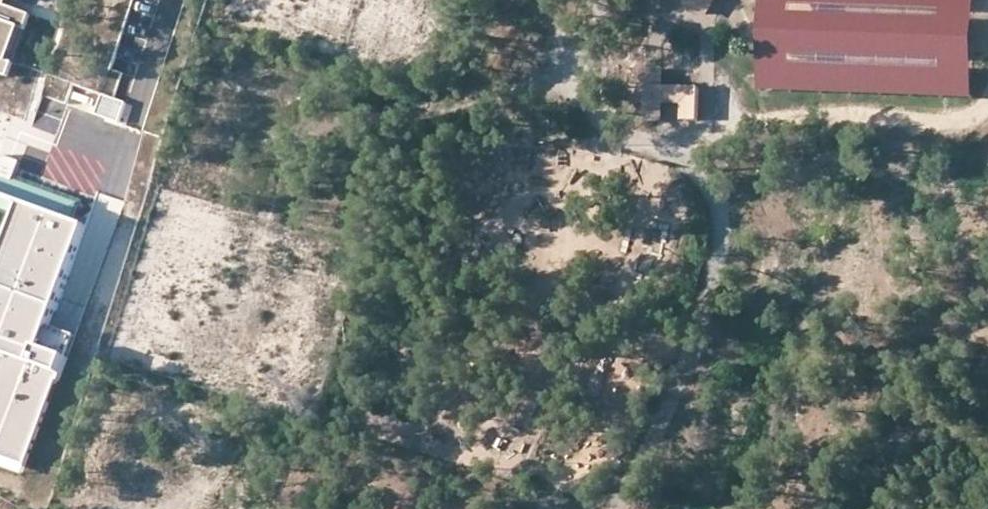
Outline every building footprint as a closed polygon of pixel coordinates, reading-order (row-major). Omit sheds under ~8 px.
[(10,79),(14,66),(9,64),(21,30),(27,32),(32,17),(7,8),(10,0),(0,0),(0,76),(10,79)] [(693,0),(689,7),(706,18),(717,0),(692,0),(693,0)] [(762,92),(975,100),(977,0),(765,0),(762,92)] [(663,74),(635,73),(635,102),(649,103),(649,124),(662,123),(662,103),(685,104),(685,123),(699,124),(699,89),(663,89),(663,74)] [(21,464),(57,375),(23,362),(77,226),(12,203),(0,236),(0,455),(21,464)]
